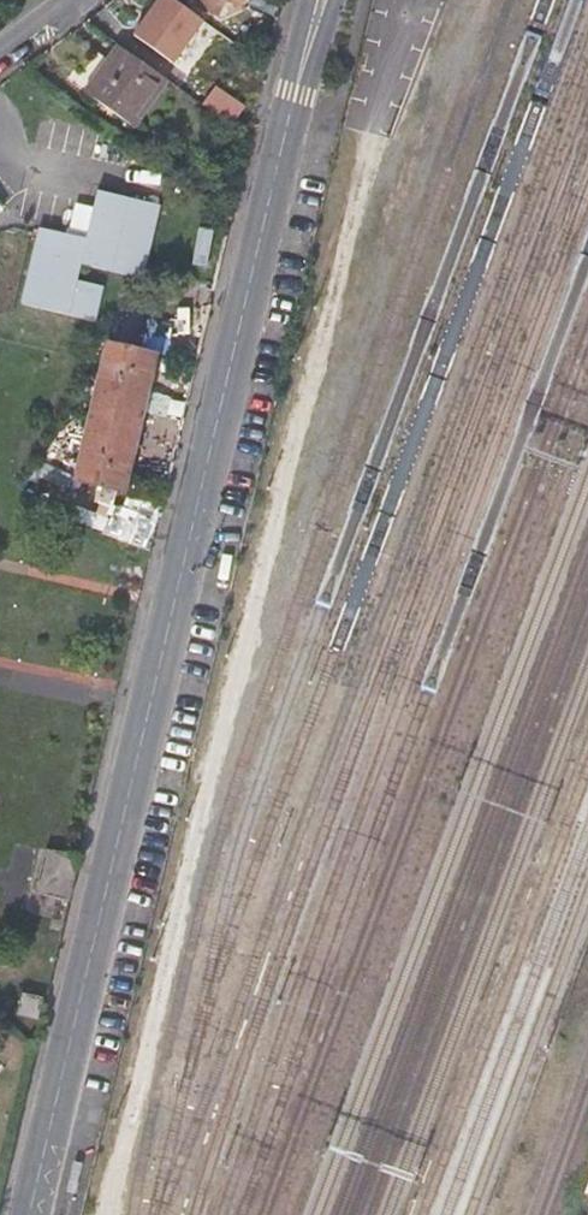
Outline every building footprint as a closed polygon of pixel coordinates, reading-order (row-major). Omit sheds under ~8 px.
[(172,62),(203,21),(175,0),(159,0),(134,35),(172,62)] [(221,14),(225,1),(242,7),(245,0),(200,0),(197,6),(221,14)] [(133,127),(167,80),(118,45),(84,91),(133,127)] [(91,185),(79,238),(74,260),(77,262),(130,274),(147,200),(91,185)] [(12,207),(0,189),(0,215),(12,207)] [(75,274),(77,262),(74,260),(54,256),(60,234),(33,227),(17,302),(88,320),(96,280),(75,274)] [(8,246),(0,234),(0,252),(8,246)] [(79,238),(60,234),(54,256),(74,260),(79,238)] [(150,353),(105,342),(96,380),(76,472),(121,484),(150,353)] [(21,1004),(15,1026),(36,1030),(41,1009),(21,1004)]
